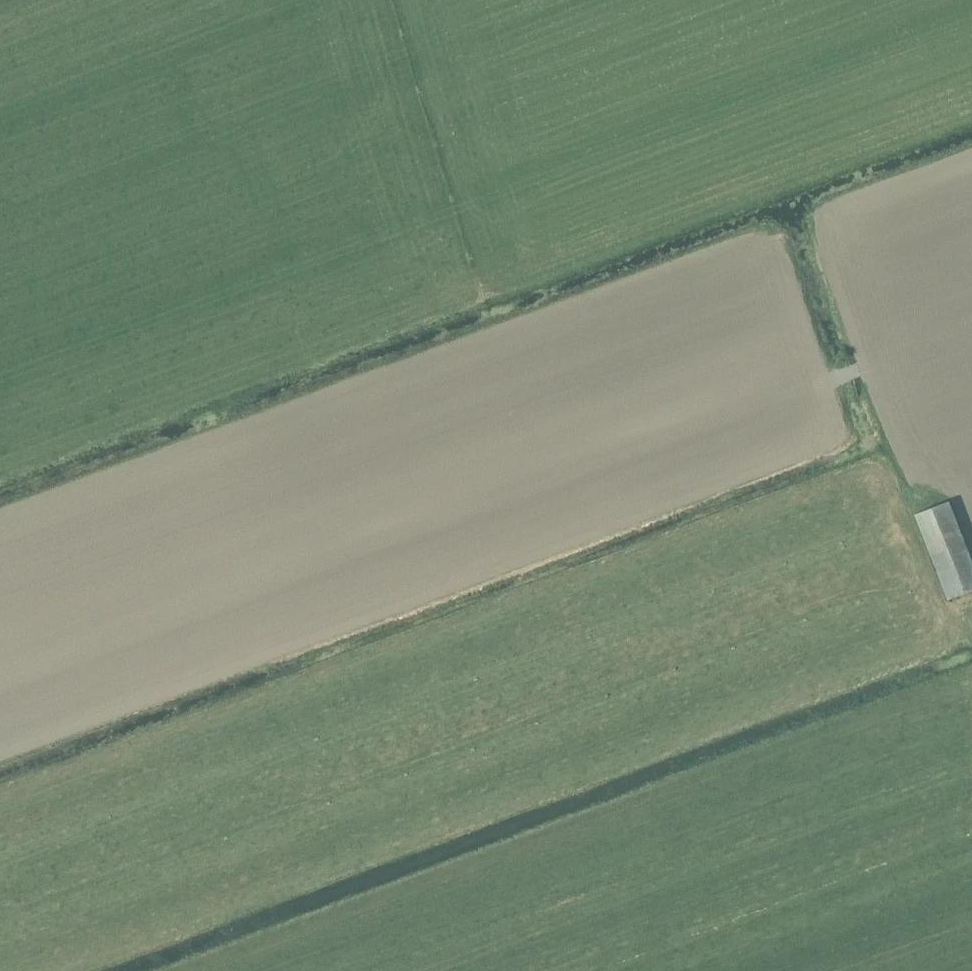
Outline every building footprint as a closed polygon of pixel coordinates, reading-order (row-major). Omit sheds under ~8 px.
[(947,600),(971,590),(971,563),(948,502),(914,515),(947,600)]
